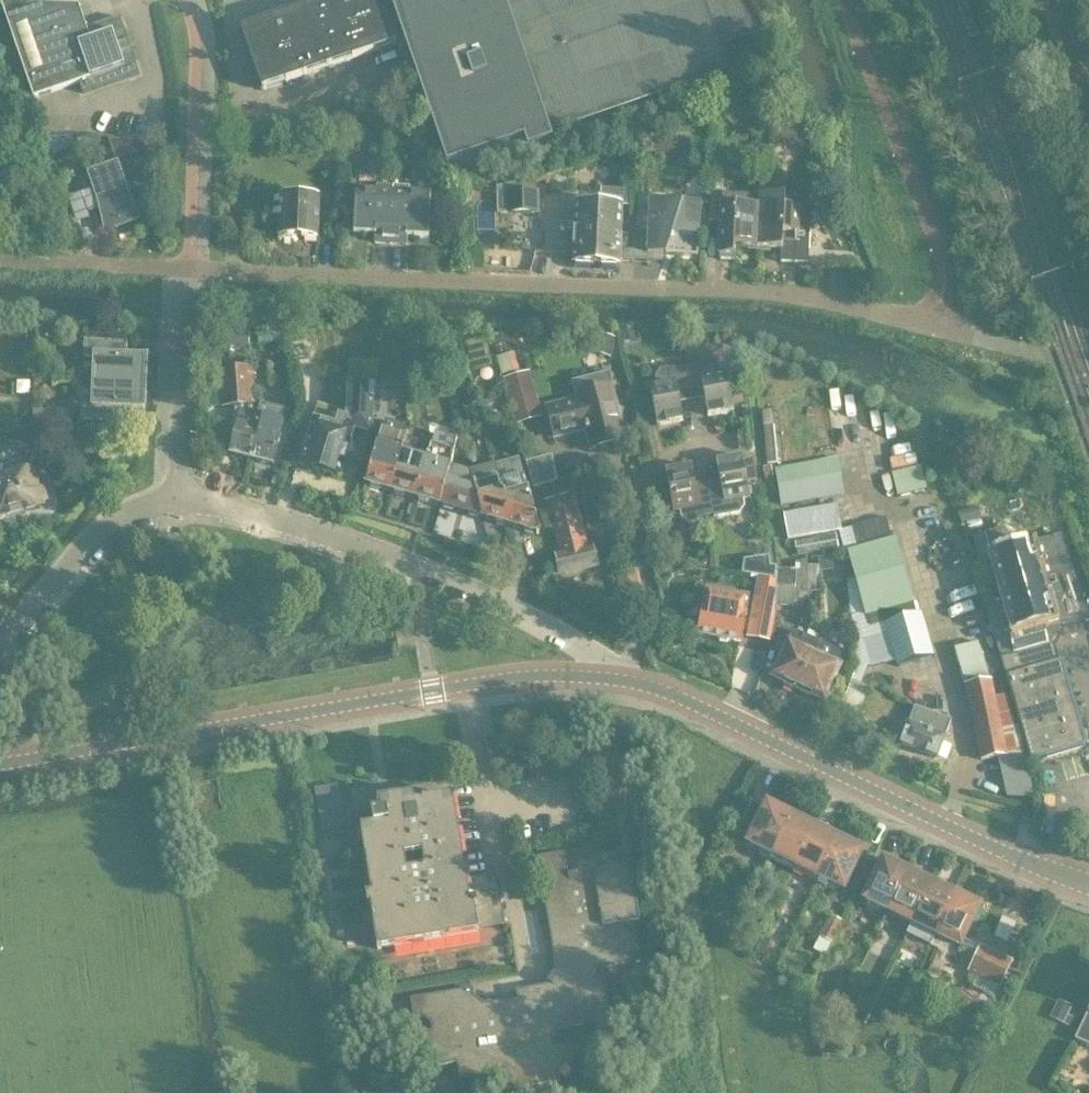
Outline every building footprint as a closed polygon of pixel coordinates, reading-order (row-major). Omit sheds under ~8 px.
[(309,6),(330,67),(397,44),(382,0),(326,0),(309,6)] [(448,167),(523,140),(525,145),(527,151),(552,142),(549,136),(548,132),(729,70),(723,55),(730,52),(728,46),(758,35),(746,0),(389,0),(448,167)] [(83,94),(140,75),(120,17),(87,29),(79,6),(1,3),(34,99),(79,83),(83,94)] [(242,29),(263,90),(330,67),(309,6),(273,18),(242,29)] [(136,218),(118,166),(89,176),(95,192),(68,202),(76,226),(103,216),(108,229),(136,219),(139,221),(140,220),(136,218)] [(515,184),(499,187),(500,215),(540,212),(538,192),(537,192),(536,179),(515,184)] [(375,244),(391,244),(394,186),(377,185),(377,191),(356,190),(354,235),(375,236),(375,244)] [(410,187),(394,186),(391,244),(407,245),(408,238),(429,238),(431,194),(410,193),(410,187)] [(621,260),(622,234),(623,207),(623,192),(601,191),(600,206),(575,205),(572,264),(621,266),(621,260)] [(758,248),(760,207),(761,196),(723,194),(723,201),(710,200),(709,222),(722,223),(720,260),(735,260),(735,247),(758,248)] [(809,264),(811,210),(799,209),(785,197),(761,196),(760,207),(758,248),(781,250),(780,263),(809,264)] [(278,238),(281,238),(284,241),(292,242),(295,238),(319,239),(320,200),(280,198),(278,238)] [(698,257),(701,204),(683,203),(682,203),(681,203),(650,202),(649,235),(648,261),(662,262),(664,263),(666,255),(698,257)] [(634,261),(635,235),(622,234),(621,260),(634,261)] [(648,261),(649,235),(635,235),(634,261),(648,261)] [(573,252),(538,251),(538,274),(572,275),(573,252)] [(244,328),(228,328),(228,345),(244,345),(244,328)] [(484,339),(467,343),(475,372),(492,367),(484,339)] [(94,358),(93,382),(146,384),(146,375),(146,371),(146,365),(146,357),(122,356),(122,343),(86,342),(85,357),(94,358)] [(519,372),(514,354),(497,358),(502,377),(519,372)] [(452,364),(456,382),(471,378),(466,360),(452,364)] [(700,365),(686,368),(691,394),(704,391),(708,417),(734,412),(726,371),(720,372),(718,365),(711,360),(702,362),(700,365)] [(253,386),(251,366),(218,369),(219,378),(219,387),(253,386)] [(657,427),(683,422),(678,396),(691,394),(686,368),(672,371),(669,368),(660,370),(655,377),(656,384),(650,386),(657,427)] [(504,381),(516,425),(543,418),(530,373),(504,381)] [(242,405),(241,410),(256,414),(259,403),(254,404),(253,386),(219,387),(219,378),(208,378),(211,407),(242,405)] [(146,384),(93,382),(92,405),(83,405),(83,421),(119,422),(119,409),(144,410),(144,402),(145,398),(146,394),(146,390),(146,384)] [(372,436),(374,385),(346,384),(345,411),(341,410),(323,471),(342,476),(347,458),(354,455),(356,447),(352,441),(355,430),(372,436)] [(611,387),(577,396),(578,400),(549,408),(557,438),(586,430),(591,449),(625,440),(619,416),(622,411),(617,409),(611,387)] [(259,403),(256,414),(264,416),(285,421),(289,409),(259,401),(259,403)] [(323,471),(341,410),(318,403),(300,464),(323,471)] [(256,414),(241,410),(230,454),(253,460),(264,416),(256,414)] [(35,411),(35,428),(46,428),(46,411),(35,411)] [(762,412),(768,465),(778,464),(773,411),(762,412)] [(285,421),(264,416),(253,460),(274,465),(285,421)] [(404,438),(407,439),(405,426),(385,421),(382,432),(381,431),(365,483),(369,484),(370,487),(378,489),(381,488),(389,490),(404,438)] [(427,444),(407,439),(404,438),(389,490),(393,491),(394,494),(402,496),(405,494),(412,497),(427,444)] [(454,452),(427,444),(412,497),(417,498),(418,501),(426,504),(429,502),(438,504),(449,469),(454,452)] [(552,456),(526,462),(532,488),(559,481),(552,456)] [(721,488),(709,490),(714,516),(727,513),(731,516),(740,514),(745,507),(743,500),(750,498),(742,457),(717,462),(721,488)] [(781,506),(844,495),(838,460),(775,470),(781,506)] [(3,466),(0,467),(0,520),(3,519),(6,516),(16,513),(3,466)] [(897,498),(927,490),(921,466),(891,473),(897,498)] [(700,518),(714,516),(709,490),(696,492),(692,467),(666,471),(674,512),(680,511),(681,518),(689,523),(698,522),(700,518)] [(772,467),(768,467),(763,468),(766,487),(775,485),(772,467)] [(468,475),(468,474),(482,517),(491,519),(493,522),(506,526),(509,525),(496,483),(491,468),(468,475)] [(468,474),(449,469),(438,504),(442,505),(443,509),(450,510),(454,509),(468,512),(468,515),(476,518),(480,516),(482,517),(468,474)] [(38,489),(33,470),(7,477),(16,513),(43,506),(42,503),(48,501),(44,488),(38,489)] [(522,476),(496,483),(509,525),(520,528),(521,531),(534,534),(539,532),(522,476)] [(588,551),(571,483),(549,489),(548,486),(533,490),(544,528),(553,526),(560,557),(557,558),(559,574),(595,566),(591,550),(588,551)] [(957,507),(965,533),(984,528),(976,502),(957,507)] [(789,541),(842,531),(837,506),(784,515),(789,541)] [(898,668),(934,658),(921,614),(918,615),(896,540),(893,541),(886,518),(852,528),(852,529),(858,551),(846,554),(844,555),(858,667),(872,668),(896,661),(898,668)] [(852,529),(841,532),(846,554),(858,551),(852,529)] [(1088,614),(1061,536),(1018,547),(1018,545),(1005,529),(977,536),(984,559),(992,557),(1005,600),(986,606),(1002,659),(1052,644),(1056,643),(1065,626),(1064,621),(1088,614)] [(746,559),(744,572),(776,578),(777,572),(777,566),(770,566),(768,556),(746,559)] [(833,559),(820,560),(820,573),(834,572),(833,559)] [(808,566),(807,564),(807,561),(796,563),(796,567),(796,574),(777,572),(777,583),(775,606),(776,606),(795,608),(795,593),(819,593),(819,566),(808,566)] [(689,569),(663,568),(661,596),(688,597),(689,569)] [(613,615),(619,629),(622,636),(636,631),(628,609),(642,606),(641,595),(642,595),(639,579),(627,581),(630,597),(621,598),(624,611),(613,615)] [(758,579),(747,639),(771,643),(775,626),(776,606),(775,606),(777,583),(758,579)] [(740,642),(747,602),(745,601),(746,597),(717,592),(716,596),(706,594),(699,634),(718,638),(720,641),(727,643),(730,640),(740,642)] [(798,688),(800,689),(816,653),(800,646),(802,641),(791,636),(773,677),(783,682),(784,687),(793,691),(798,688)] [(1000,758),(1009,799),(1034,793),(1017,727),(1014,728),(1006,699),(993,703),(977,643),(954,649),(965,687),(981,762),(1000,758)] [(1086,744),(1062,663),(1059,661),(1057,662),(1052,644),(1002,659),(1031,760),(1035,761),(1084,747),(1086,744)] [(816,653),(800,689),(801,690),(801,695),(811,699),(816,697),(825,701),(844,660),(832,655),(830,659),(816,653)] [(901,746),(938,760),(952,722),(915,708),(901,746)] [(340,781),(316,785),(323,831),(348,827),(340,781)] [(466,880),(452,795),(416,802),(414,794),(399,797),(378,800),(378,812),(372,813),(374,826),(361,828),(372,894),(366,895),(368,906),(370,906),(378,950),(380,950),(382,963),(492,944),(492,947),(507,944),(504,926),(505,925),(496,874),(466,880)] [(764,809),(743,799),(736,814),(757,825),(754,831),(751,831),(747,839),(749,842),(748,844),(772,856),(791,816),(767,804),(764,809)] [(796,815),(793,817),(791,816),(772,856),(797,868),(816,828),(804,822),(804,819),(796,815)] [(820,879),(839,839),(836,838),(835,835),(828,831),(825,832),(816,828),(797,868),(820,879)] [(863,851),(839,839),(820,879),(845,891),(846,888),(849,888),(852,881),(850,877),(863,851)] [(538,858),(558,975),(551,985),(516,991),(517,999),(484,1006),(474,999),(472,988),(410,999),(414,1018),(423,1016),(432,1023),(434,1031),(416,1034),(419,1052),(428,1051),(438,1058),(440,1067),(466,1062),(467,1071),(493,1067),(496,1084),(505,1083),(515,1089),(515,1092),(534,1092),(533,1087),(559,1082),(558,1073),(565,1064),(574,1062),(570,1044),(553,1046),(552,1039),(559,1029),(611,1020),(603,976),(598,977),(597,969),(641,962),(634,923),(639,922),(629,865),(620,866),(618,852),(591,857),(592,862),(578,864),(575,868),(576,874),(568,875),(565,853),(538,858)] [(864,901),(889,913),(909,872),(899,867),(898,864),(891,861),(887,862),(884,860),(864,901)] [(911,873),(909,872),(889,913),(913,925),(933,884),(923,879),(922,875),(914,872),(911,873)] [(941,887),(933,884),(913,925),(937,936),(956,895),(953,893),(952,890),(945,886),(941,887)] [(965,899),(956,895),(937,936),(960,948),(979,910),(976,906),(975,901),(968,898),(965,899)] [(1010,940),(1017,920),(1005,915),(998,935),(1010,940)] [(821,938),(824,939),(833,943),(843,922),(831,916),(821,938)] [(764,957),(771,941),(762,936),(755,952),(764,957)] [(833,943),(824,939),(816,954),(825,958),(833,943)] [(999,987),(1013,959),(981,944),(968,971),(999,987)] [(1059,1003),(1052,1017),(1069,1026),(1072,1019),(1066,1015),(1069,1008),(1059,1003)] [(1073,1042),(1088,1050),(1088,1007),(1073,1042)]
